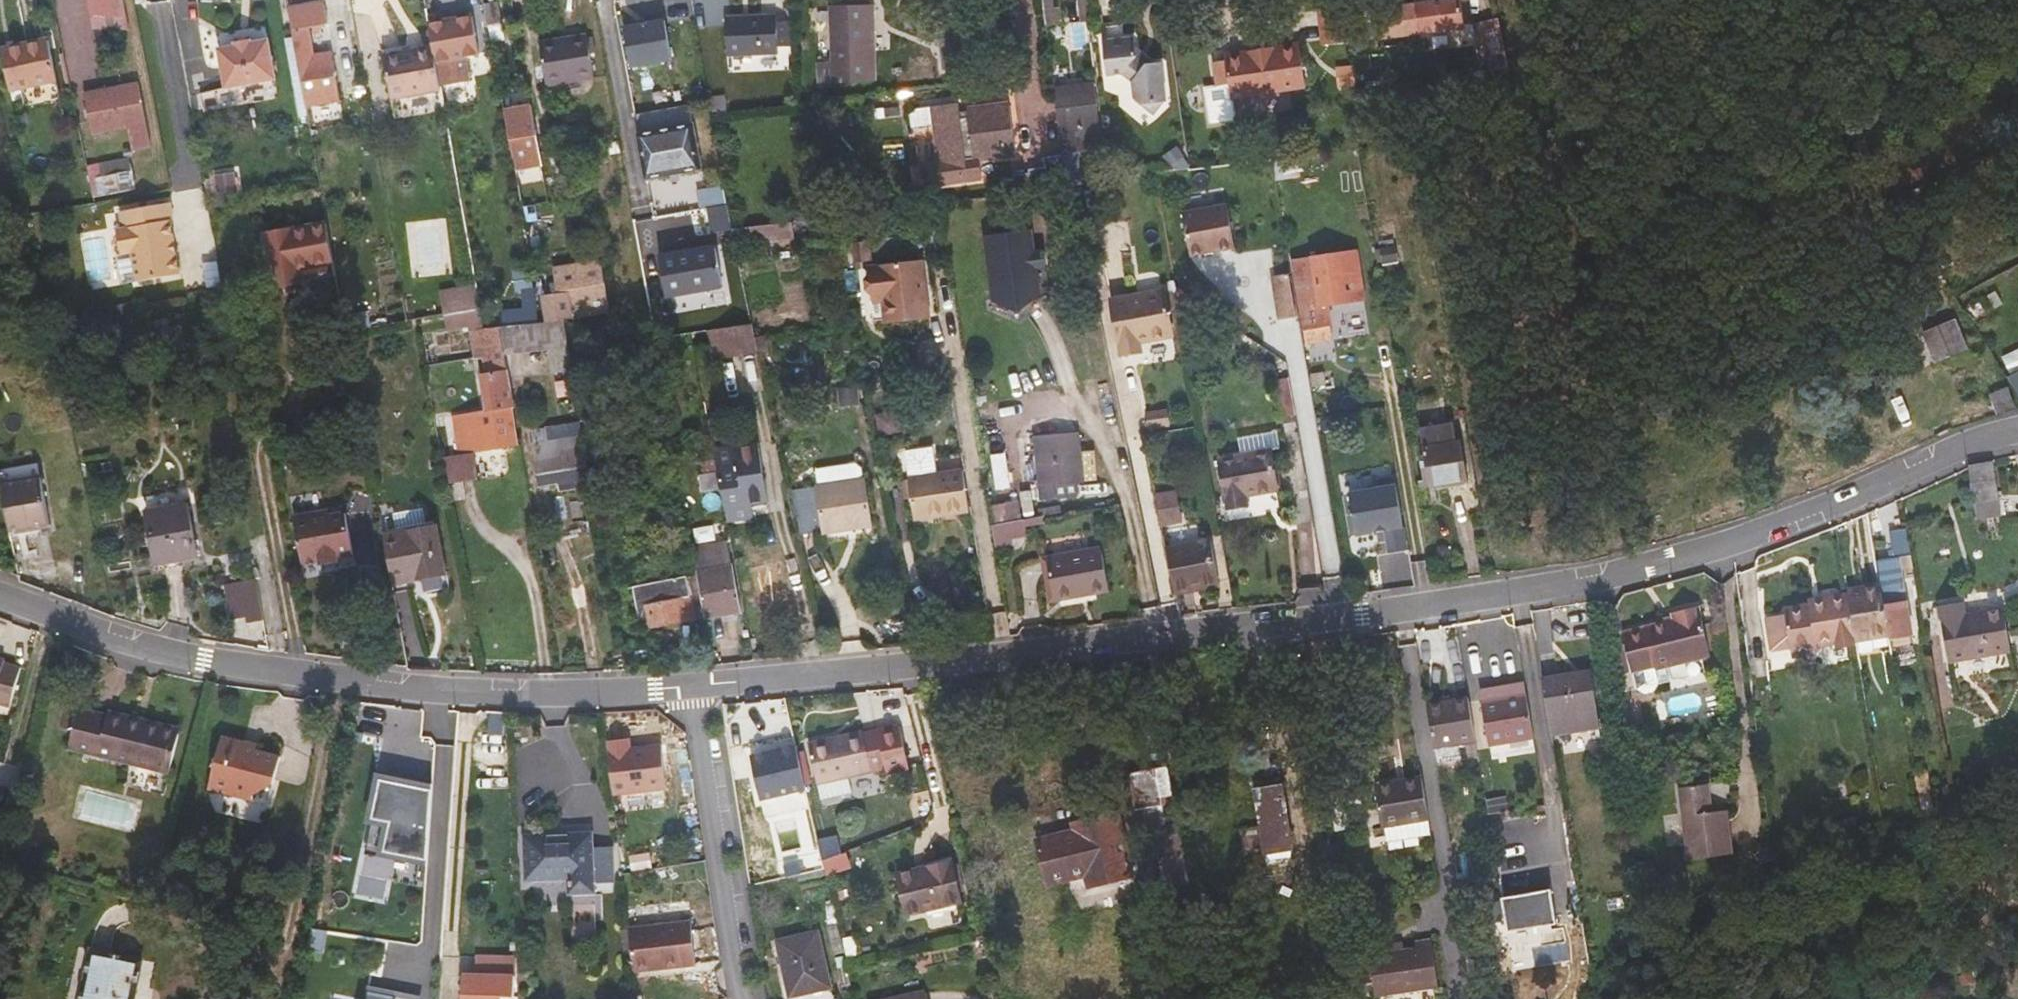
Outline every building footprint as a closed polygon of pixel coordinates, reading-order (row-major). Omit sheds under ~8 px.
[(127,16),(124,0),(87,0),(90,15),(127,16)] [(1063,23),(1060,0),(1042,0),(1046,25),(1063,23)] [(1348,0),(1342,0),(1334,1),(1334,6),(1318,7),(1321,42),(1352,39),(1348,0)] [(1374,38),(1438,30),(1464,27),(1461,0),(1415,0),(1415,3),(1389,7),(1389,12),(1371,15),(1374,38)] [(322,1),(288,7),(289,10),(306,108),(340,102),(332,58),(315,61),(307,21),(325,18),(322,1)] [(498,2),(484,4),(488,26),(503,24),(498,2)] [(934,5),(942,69),(965,66),(958,2),(934,5)] [(452,3),(426,7),(429,22),(455,17),(452,3)] [(1082,22),(1087,22),(1085,4),(1079,4),(1082,22)] [(831,9),(833,66),(819,66),(819,81),(875,79),(872,7),(831,9)] [(93,29),(129,30),(127,16),(90,15),(93,29)] [(470,15),(455,17),(461,56),(476,53),(470,15)] [(777,22),(776,15),(725,18),(726,56),(779,54),(778,47),(777,22)] [(455,17),(429,22),(433,46),(440,83),(451,81),(456,106),(469,104),(461,56),(455,17)] [(791,21),(777,22),(778,47),(792,47),(791,21)] [(627,69),(674,62),(668,22),(621,30),(627,69)] [(1481,26),(1489,70),(1508,67),(1499,23),(1481,26)] [(1474,27),(1484,71),(1489,70),(1481,26),(1474,27)] [(587,35),(539,42),(546,86),(594,78),(587,35)] [(1133,37),(1102,41),(1107,77),(1123,74),(1132,81),(1136,104),(1154,114),(1165,101),(1168,101),(1162,61),(1154,63),(1146,64),(1136,56),(1135,49),(1133,37)] [(276,79),(269,39),(251,42),(251,40),(234,43),(235,46),(219,49),(225,88),(276,79)] [(21,87),(56,79),(48,40),(2,50),(10,89),(21,87)] [(1214,62),(1217,86),(1205,88),(1211,121),(1233,118),(1230,98),(1231,97),(1304,87),(1298,43),(1247,51),(1248,57),(1225,60),(1214,62)] [(383,55),(391,99),(442,90),(440,83),(433,46),(383,55)] [(1136,56),(1146,64),(1154,63),(1135,49),(1136,56)] [(1224,54),(1225,60),(1248,57),(1247,51),(1224,54)] [(1357,89),(1355,69),(1341,71),(1343,91),(1349,90),(1357,89)] [(151,146),(138,82),(84,92),(92,135),(128,128),(133,150),(151,146)] [(1096,84),(1054,90),(1062,151),(1104,146),(1096,84)] [(958,103),(933,106),(941,162),(923,164),(925,186),(982,179),(979,159),(1016,154),(1009,105),(967,110),(968,116),(960,118),(958,103)] [(899,106),(884,108),(885,117),(900,116),(899,106)] [(514,157),(536,154),(528,108),(524,109),(524,107),(505,110),(508,121),(507,122),(514,157)] [(1942,121),(1946,129),(1963,119),(1959,112),(1942,121)] [(639,135),(646,178),(700,168),(692,125),(639,135)] [(133,189),(129,171),(103,176),(101,163),(98,147),(84,149),(95,197),(133,189)] [(1176,147),(1163,155),(1171,166),(1184,157),(1176,147)] [(1063,156),(1066,180),(1077,178),(1074,155),(1063,156)] [(1063,156),(1043,159),(1045,169),(1028,171),(1029,173),(1013,175),(1016,194),(1067,187),(1066,180),(1063,156)] [(103,176),(129,171),(127,160),(101,163),(103,176)] [(1366,202),(1361,168),(1346,170),(1348,184),(1333,187),(1336,207),(1366,202)] [(234,174),(215,176),(218,193),(236,190),(234,174)] [(699,189),(702,205),(727,201),(725,185),(699,189)] [(170,202),(120,211),(123,228),(116,229),(121,253),(132,251),(137,281),(180,273),(170,219),(173,219),(170,202)] [(1226,206),(1182,214),(1190,257),(1235,249),(1226,206)] [(732,229),(729,218),(714,221),(719,248),(735,245),(732,229)] [(795,239),(792,222),(745,227),(748,244),(795,239)] [(299,269),(332,263),(324,223),(264,234),(274,287),(302,282),(299,269)] [(735,246),(748,244),(745,227),(732,229),(735,245),(735,246)] [(1024,307),(1043,292),(1038,269),(1035,254),(1031,233),(988,241),(1000,301),(1024,307)] [(1250,242),(1252,250),(1268,248),(1267,239),(1250,242)] [(856,262),(871,260),(869,243),(854,245),(856,262)] [(1396,245),(1380,247),(1382,265),(1399,262),(1396,245)] [(723,288),(715,247),(661,257),(668,297),(723,288)] [(1046,252),(1035,254),(1038,269),(1049,267),(1046,252)] [(1294,262),(1304,331),(1331,327),(1328,305),(1364,299),(1357,252),(1294,262)] [(559,293),(540,297),(544,321),(551,321),(610,311),(606,285),(602,262),(555,270),(559,293)] [(870,268),(874,302),(883,301),(886,322),(929,317),(923,262),(870,268)] [(1927,295),(1940,288),(1931,271),(1918,278),(1927,295)] [(1296,316),(1289,275),(1275,277),(1272,282),(1279,319),(1296,316)] [(1172,335),(1163,291),(1109,302),(1121,356),(1142,351),(1140,342),(1172,335)] [(1937,292),(1918,300),(1925,317),(1945,309),(1937,292)] [(442,301),(447,329),(475,324),(470,296),(442,301)] [(366,319),(389,317),(388,304),(365,306),(366,319)] [(1182,315),(1186,333),(1206,329),(1202,312),(1182,315)] [(80,336),(87,345),(95,339),(106,340),(114,334),(116,322),(109,313),(98,313),(89,320),(88,330),(80,336)] [(167,375),(181,372),(169,317),(155,320),(167,375)] [(1966,349),(1954,320),(1923,333),(1935,362),(1966,349)] [(502,355),(548,349),(553,373),(572,371),(563,321),(545,322),(506,327),(497,328),(502,355)] [(723,358),(758,353),(755,337),(752,324),(714,329),(716,345),(721,344),(723,358)] [(1304,331),(1306,344),(1333,340),(1331,327),(1304,331)] [(458,454),(519,445),(502,355),(497,328),(485,328),(482,329),(483,336),(488,373),(479,374),(486,411),(453,416),(458,454)] [(469,338),(483,336),(482,329),(468,332),(469,338)] [(2017,368),(2017,352),(2006,358),(2013,371),(2017,368)] [(2006,374),(2017,395),(2017,368),(2013,371),(2006,374)] [(553,373),(555,381),(573,378),(572,371),(553,373)] [(558,398),(576,395),(573,378),(555,381),(558,398)] [(1284,419),(1297,416),(1290,378),(1278,381),(1284,419)] [(857,386),(837,389),(839,407),(859,405),(857,386)] [(2014,407),(2006,387),(1988,394),(1996,414),(2014,407)] [(576,412),(573,400),(561,402),(563,415),(576,412)] [(1168,408),(1145,412),(1148,430),(1171,426),(1168,408)] [(1419,482),(1420,488),(1468,481),(1461,442),(1457,442),(1454,423),(1419,428),(1423,448),(1425,461),(1429,480),(1419,482)] [(548,434),(549,444),(564,441),(563,431),(548,434)] [(1079,494),(1077,480),(1082,480),(1078,433),(1035,436),(1042,499),(1079,494)] [(549,444),(534,446),(541,483),(558,480),(559,490),(588,485),(580,438),(564,441),(549,444)] [(752,506),(768,503),(758,443),(734,446),(737,467),(718,470),(721,488),(726,510),(752,506)] [(914,520),(969,512),(963,470),(936,474),(933,447),(905,451),(910,478),(908,478),(914,520)] [(1269,450),(1219,460),(1229,509),(1248,505),(1246,497),(1277,491),(1269,450)] [(702,491),(721,488),(718,470),(715,456),(700,459),(703,475),(700,476),(702,491)] [(50,525),(39,462),(0,470),(0,481),(9,532),(50,525)] [(1998,500),(1992,463),(1969,467),(1974,504),(1998,500)] [(865,478),(815,486),(823,534),(873,526),(865,478)] [(1391,555),(1408,552),(1395,480),(1378,483),(1379,491),(1350,496),(1357,538),(1387,532),(1391,555)] [(1019,503),(989,508),(992,526),(1022,520),(1019,503)] [(146,511),(156,566),(196,558),(186,504),(146,511)] [(1039,509),(1041,517),(1043,516),(1061,513),(1060,505),(1039,509)] [(753,518),(752,506),(726,510),(728,523),(753,518)] [(1180,506),(1158,510),(1161,526),(1183,522),(1180,506)] [(384,513),(385,527),(427,522),(426,509),(384,513)] [(329,510),(293,515),(302,564),(319,561),(320,566),(338,563),(337,558),(353,555),(345,512),(329,515),(329,510)] [(1024,520),(1026,527),(1044,523),(1043,516),(1041,517),(1024,520)] [(996,547),(1012,544),(1011,539),(1027,535),(1026,527),(1024,520),(1022,520),(992,526),(996,547)] [(384,537),(392,581),(442,572),(434,528),(384,537)] [(1906,532),(1887,536),(1891,558),(1898,557),(1910,555),(1906,532)] [(697,570),(731,564),(727,540),(693,547),(697,570)] [(1167,551),(1176,592),(1217,583),(1209,542),(1167,551)] [(1047,558),(1054,601),(1109,591),(1101,548),(1047,558)] [(1898,557),(1891,558),(1877,560),(1881,584),(1890,635),(1890,638),(1912,635),(1898,557)] [(1049,602),(1054,601),(1047,558),(1041,559),(1049,602)] [(705,616),(705,618),(740,612),(731,564),(697,570),(698,576),(705,616)] [(705,616),(698,576),(687,578),(686,577),(633,588),(640,626),(649,624),(650,628),(705,616)] [(257,581),(226,586),(231,619),(247,616),(248,622),(264,618),(257,581)] [(1890,635),(1881,584),(1847,589),(1848,595),(1855,641),(1890,635)] [(1836,645),(1855,642),(1855,641),(1848,595),(1808,601),(1809,605),(1791,608),(1784,609),(1785,614),(1765,617),(1770,648),(1790,646),(1791,653),(1798,652),(1816,649),(1815,645),(1835,642),(1836,645)] [(2011,652),(2002,607),(1966,614),(1964,602),(1939,607),(1949,663),(2011,652)] [(1710,655),(1699,606),(1673,612),(1674,618),(1663,621),(1622,632),(1625,644),(1610,648),(1616,676),(1632,672),(1637,689),(1645,695),(1654,692),(1659,684),(1670,681),(1666,666),(1710,655)] [(1674,618),(1673,612),(1661,615),(1663,621),(1674,618)] [(10,709),(20,670),(3,665),(3,662),(0,661),(0,707),(10,709)] [(1597,707),(1591,671),(1542,679),(1548,715),(1551,734),(1600,726),(1597,707)] [(1526,693),(1481,701),(1489,745),(1533,737),(1526,693)] [(1475,739),(1468,698),(1427,705),(1437,763),(1468,757),(1465,741),(1475,739)] [(169,773),(180,729),(145,720),(144,723),(107,715),(78,708),(68,749),(169,773)] [(145,720),(108,711),(107,715),(144,723),(145,720)] [(486,734),(507,735),(506,712),(487,711),(486,734)] [(909,767),(899,724),(862,732),(862,730),(808,743),(821,800),(852,793),(849,781),(909,767)] [(612,792),(665,786),(660,748),(646,749),(646,745),(630,747),(629,736),(606,739),(612,792)] [(221,737),(208,788),(268,803),(280,756),(255,749),(256,745),(221,737)] [(1534,739),(1493,747),(1495,756),(1536,748),(1534,739)] [(750,755),(759,800),(804,789),(795,745),(750,755)] [(34,778),(38,763),(26,760),(22,775),(34,778)] [(1174,803),(1168,767),(1141,772),(1147,808),(1174,803)] [(1141,772),(1131,774),(1137,809),(1147,808),(1141,772)] [(379,773),(378,779),(411,785),(412,779),(379,773)] [(1928,775),(1915,778),(1921,810),(1934,807),(1928,775)] [(1429,819),(1421,778),(1375,785),(1381,826),(1385,826),(1429,819)] [(365,847),(426,859),(431,783),(412,779),(411,785),(378,779),(365,847)] [(1733,854),(1728,818),(1713,819),(1712,812),(1708,784),(1679,787),(1689,860),(1733,854)] [(1292,849),(1282,785),(1255,789),(1261,826),(1241,829),(1245,856),(1265,853),(1292,849)] [(1351,829),(1343,788),(1328,791),(1334,832),(1351,829)] [(1083,878),(1087,889),(1136,877),(1119,809),(1069,822),(1071,828),(1034,838),(1047,887),(1083,878)] [(1728,818),(1727,810),(1712,812),(1713,819),(1728,818)] [(1855,816),(1828,825),(1827,838),(1835,835),(1859,826),(1855,816)] [(1429,819),(1385,826),(1387,840),(1431,833),(1429,819)] [(593,830),(523,833),(524,882),(566,880),(567,895),(596,894),(596,883),(615,882),(614,846),(594,846),(593,830)] [(1774,858),(1772,845),(1755,853),(1761,864),(1774,858)] [(828,873),(852,866),(848,851),(823,858),(828,873)] [(961,903),(951,859),(896,872),(907,916),(961,903)] [(1536,887),(1503,893),(1508,922),(1511,942),(1544,936),(1543,927),(1559,924),(1558,919),(1552,888),(1537,890),(1536,887)] [(691,911),(629,921),(636,964),(698,954),(691,911)] [(832,988),(818,930),(776,940),(789,997),(832,988)] [(1439,987),(1431,938),(1415,940),(1416,946),(1369,954),(1375,997),(1439,987)] [(141,960),(91,950),(81,998),(133,998),(141,960)] [(508,962),(482,962),(482,973),(508,974),(508,962)] [(504,997),(516,997),(516,974),(508,974),(482,973),(462,972),(460,998),(504,998),(504,997)] [(372,988),(370,998),(423,998),(372,988)] [(832,988),(789,997),(789,998),(834,998),(832,988)] [(924,990),(885,998),(927,998),(924,990)]
